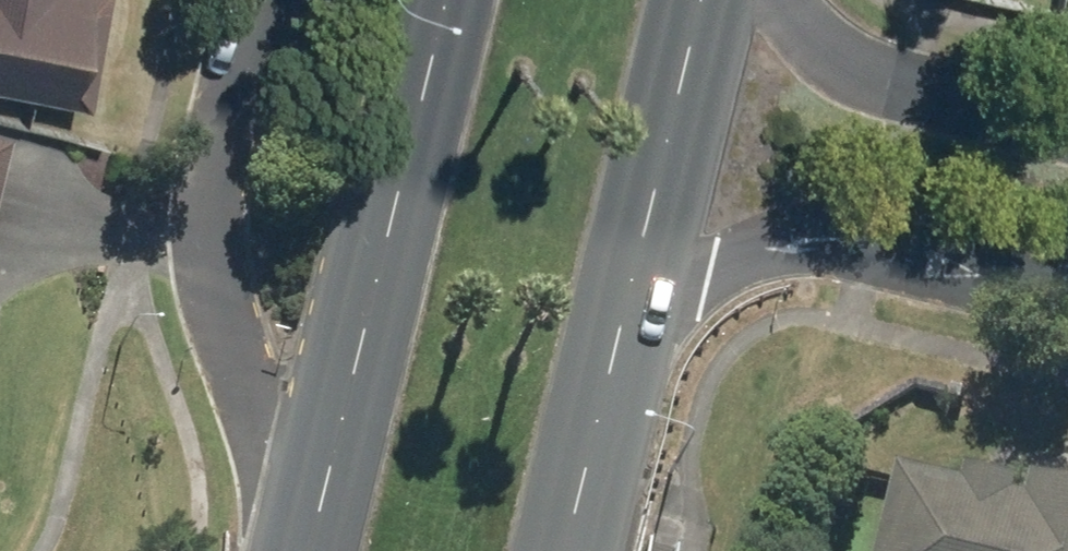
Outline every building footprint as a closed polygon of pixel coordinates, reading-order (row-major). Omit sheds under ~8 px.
[(70,112),(91,0),(0,0),(0,99),(70,112)] [(959,464),(954,487),(892,472),(872,550),(1067,550),(1067,491),(959,464)]
